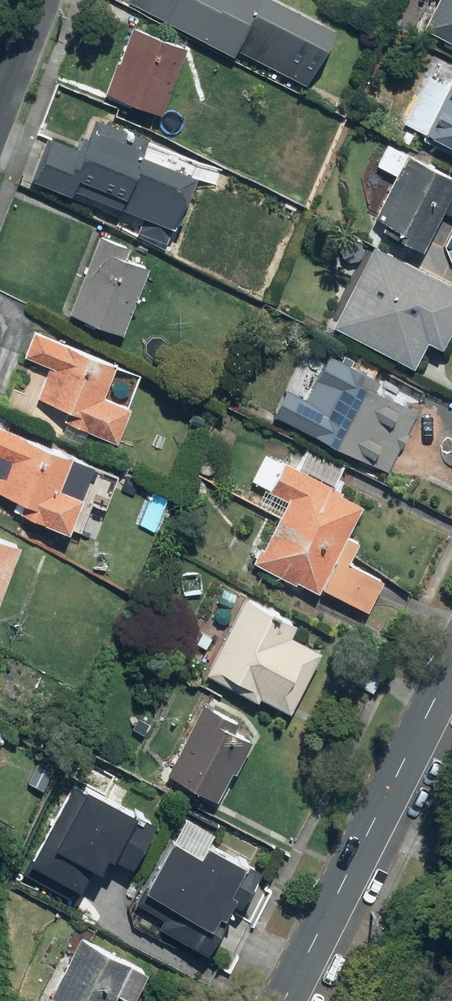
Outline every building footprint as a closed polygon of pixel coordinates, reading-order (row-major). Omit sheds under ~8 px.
[(262,0),(131,0),(130,1),(236,53),(262,0)] [(236,53),(309,90),(341,26),(288,0),(262,0),(236,53)] [(428,25),(451,38),(451,0),(441,0),(428,25)] [(132,22),(107,95),(159,113),(184,40),(132,22)] [(448,83),(426,72),(403,121),(425,131),(421,140),(451,155),(451,74),(448,83)] [(147,150),(152,134),(93,113),(81,147),(53,137),(37,180),(176,230),(198,168),(147,150)] [(381,162),(397,170),(377,212),(408,227),(403,239),(425,250),(451,194),(451,172),(391,142),(381,162)] [(107,230),(69,315),(119,338),(157,253),(107,230)] [(415,365),(430,336),(444,344),(451,329),(451,279),(380,241),(336,324),(415,365)] [(105,389),(116,363),(33,327),(21,354),(49,366),(30,410),(112,445),(131,400),(105,389)] [(377,386),(382,375),(338,353),(315,399),(296,390),(281,420),(386,471),(418,407),(377,386)] [(105,506),(119,470),(0,424),(0,471),(3,473),(0,481),(0,489),(27,499),(22,513),(80,536),(94,501),(105,506)] [(279,516),(259,556),(372,614),(389,579),(353,560),(366,536),(351,529),(365,502),(267,452),(244,498),(279,516)] [(0,533),(0,603),(23,542),(0,533)] [(292,633),(298,620),(248,596),(211,674),(292,712),(322,647),(292,633)] [(257,728),(207,702),(171,773),(221,799),(257,728)] [(110,851),(134,864),(159,820),(78,774),(31,858),(84,888),(97,864),(101,867),(110,851)] [(204,849),(175,834),(148,888),(226,927),(235,909),(230,906),(239,888),(231,884),(236,874),(255,883),(265,863),(210,836),(204,849)] [(134,997),(149,967),(85,935),(52,999),(56,1000),(113,1000),(119,989),(134,997)]
